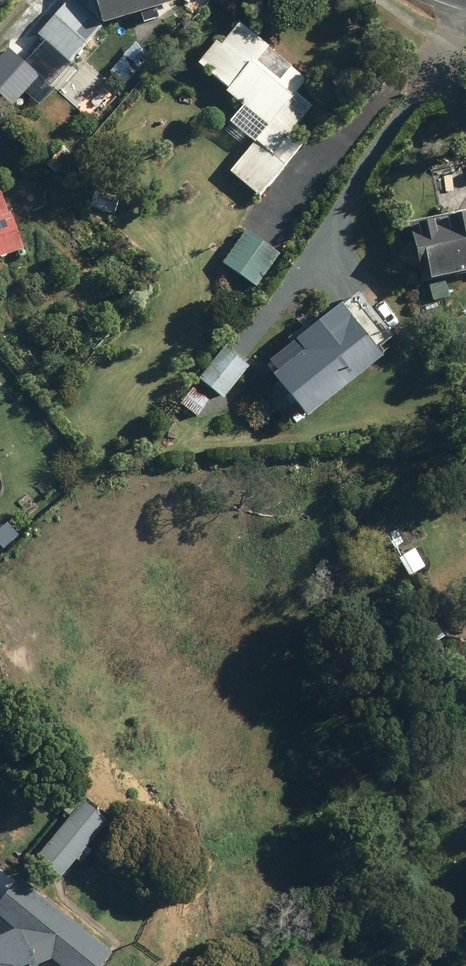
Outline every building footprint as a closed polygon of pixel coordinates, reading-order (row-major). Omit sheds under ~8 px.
[(67,63),(100,26),(139,15),(142,24),(158,20),(155,10),(188,0),(66,0),(35,36),(67,63)] [(226,168),(256,192),(299,141),(285,130),(308,103),(292,89),(302,76),(234,19),(214,42),(210,37),(193,59),(222,84),(219,87),(262,122),(226,168)] [(4,87),(27,63),(9,46),(0,56),(0,83),(4,87)] [(92,206),(112,212),(116,195),(96,190),(92,206)] [(20,253),(0,195),(0,260),(20,253)] [(415,276),(465,265),(465,205),(403,218),(415,276)] [(219,260),(253,283),(276,250),(243,228),(219,260)] [(442,280),(427,284),(431,298),(446,294),(442,280)] [(265,372),(298,413),(375,353),(334,299),(287,336),(296,347),(265,372)] [(195,375),(220,395),(247,362),(221,342),(195,375)] [(185,407),(194,413),(206,397),(197,390),(185,407)] [(402,554),(413,573),(425,567),(413,547),(402,554)] [(37,857),(63,878),(110,822),(84,801),(37,857)] [(52,960),(59,965),(102,965),(114,952),(21,878),(0,904),(0,965),(38,965),(52,960)]
